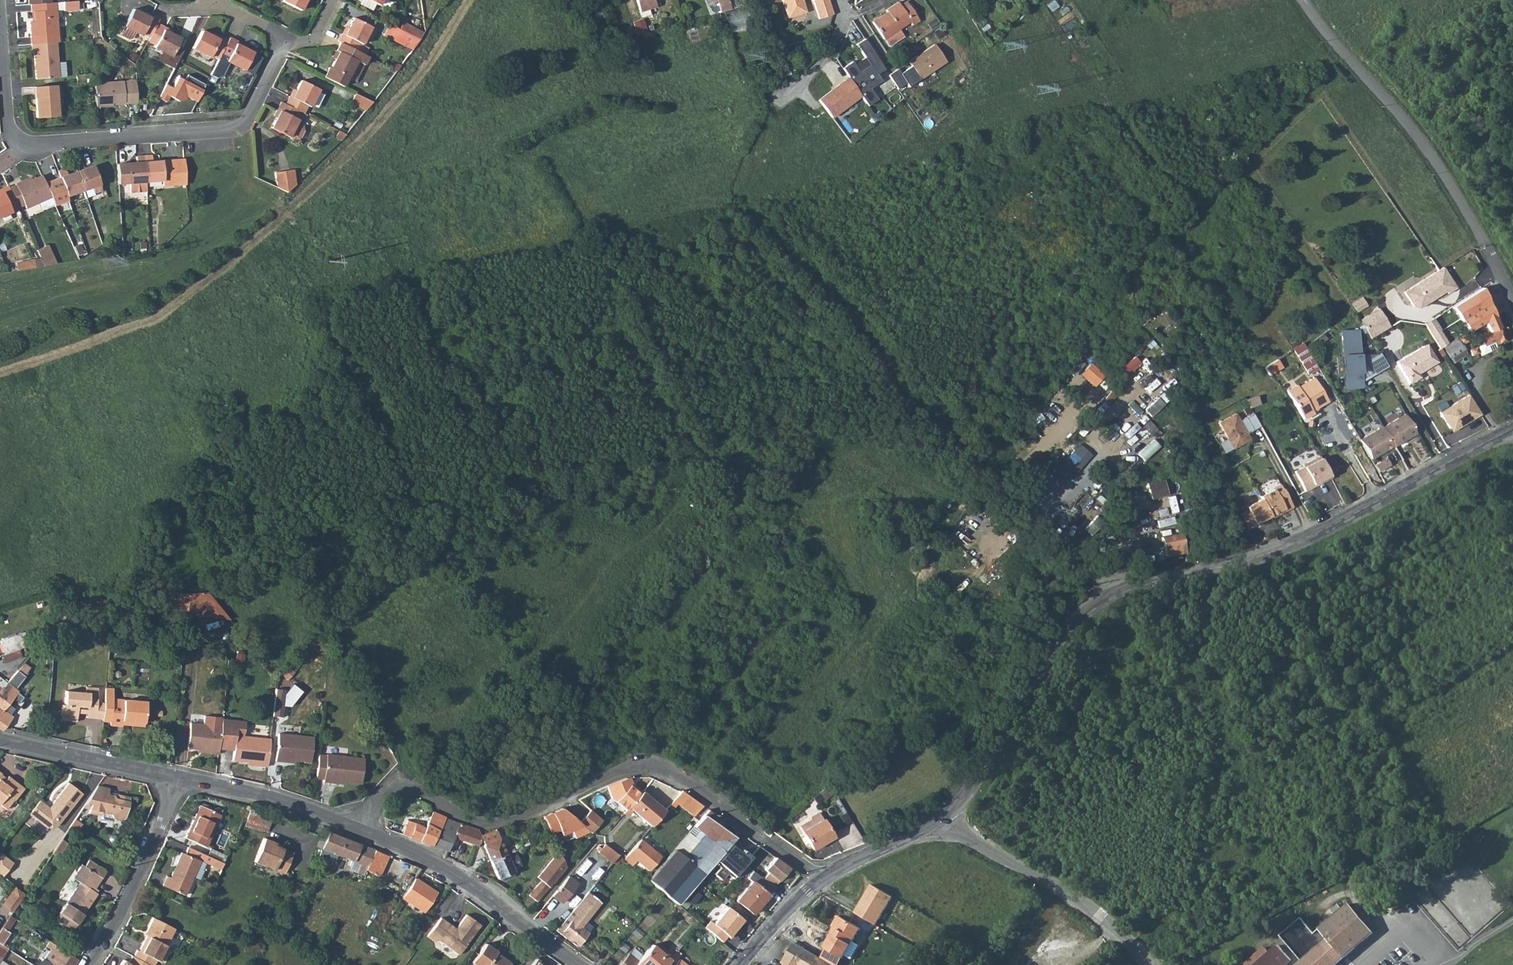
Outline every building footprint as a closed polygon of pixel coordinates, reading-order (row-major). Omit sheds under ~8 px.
[(381,3),(392,8),(394,2),(391,0),(383,0),(381,3)] [(643,17),(650,15),(648,8),(660,4),(659,0),(637,0),(643,17)] [(804,0),(783,0),(789,18),(807,12),(804,0)] [(819,18),(833,13),(829,0),(814,0),(819,18)] [(77,2),(64,3),(65,13),(77,12),(77,2)] [(910,27),(917,23),(905,2),(897,6),(895,2),(886,7),(887,10),(871,20),(881,37),(897,27),(906,22),(910,27)] [(31,6),(32,14),(33,13),(34,21),(30,22),(31,45),(56,43),(59,43),(57,4),(52,4),(31,6)] [(154,16),(152,19),(145,15),(136,10),(127,27),(127,28),(138,33),(144,37),(146,34),(152,37),(159,24),(161,20),(154,16)] [(731,31),(749,28),(747,12),(729,15),(731,31)] [(351,26),(347,34),(344,32),(341,40),(344,41),(358,49),(362,43),(364,44),(373,26),(355,17),(351,26)] [(426,29),(405,19),(400,27),(421,37),(422,36),(426,29)] [(167,28),(159,24),(152,37),(150,41),(157,45),(156,47),(166,52),(162,60),(177,68),(184,53),(177,50),(183,39),(173,34),(165,30),(167,28)] [(400,27),(395,38),(413,48),(421,38),(421,37),(400,27)] [(897,27),(881,37),(886,46),(903,37),(897,27)] [(138,33),(127,28),(123,35),(132,40),(134,39),(138,33)] [(222,36),(221,39),(213,34),(204,30),(195,47),(213,57),(215,54),(222,58),(223,55),(231,41),(222,36)] [(255,52),(246,48),(238,44),(240,41),(232,37),(231,41),(223,55),(229,59),(228,60),(246,69),(247,67),(254,70),(261,57),(254,54),(255,52)] [(881,64),(874,52),(866,37),(857,42),(869,63),(858,70),(852,59),(842,65),(865,104),(875,99),(868,87),(880,80),(876,73),(884,68),(881,64)] [(370,55),(360,49),(358,49),(344,41),(340,49),(342,50),(338,57),(334,67),(350,75),(351,75),(360,58),(367,61),(370,55)] [(31,45),(32,53),(34,53),(36,79),(58,78),(56,43),(31,45)] [(942,65),(931,47),(904,62),(915,81),(942,65)] [(367,61),(360,58),(351,75),(358,79),(367,61)] [(350,75),(334,67),(331,65),(326,76),(345,85),(350,75)] [(75,85),(96,83),(96,75),(75,77),(75,85)] [(847,75),(843,77),(856,95),(858,93),(847,75)] [(843,77),(815,97),(828,115),(856,95),(843,77)] [(300,89),(296,97),(293,96),(289,103),(307,112),(310,105),(313,106),(322,88),(304,80),(300,89)] [(142,105),(140,82),(96,86),(98,110),(116,109),(116,105),(128,104),(128,106),(142,105)] [(35,87),(37,114),(58,112),(56,86),(35,87)] [(350,99),(369,108),(376,100),(355,90),(350,99)] [(279,118),(275,127),(291,136),(300,119),(305,122),(310,113),(307,112),(289,103),(285,101),(280,109),(283,110),(279,118)] [(300,119),(291,136),(297,139),(301,138),(306,128),(305,122),(300,119)] [(344,140),(349,133),(340,128),(336,136),(344,140)] [(133,192),(149,192),(148,182),(147,157),(140,158),(140,164),(120,165),(120,183),(133,182),(133,192)] [(147,157),(148,182),(165,181),(165,187),(188,186),(187,162),(165,163),(155,163),(155,157),(147,157)] [(95,166),(79,172),(85,191),(95,187),(97,193),(104,191),(95,166)] [(60,171),(69,196),(85,191),(79,172),(70,175),(67,169),(60,171)] [(296,172),(278,174),(280,189),(290,194),(298,186),(296,172)] [(43,177),(32,181),(31,178),(16,185),(27,209),(52,198),(43,177)] [(18,209),(9,188),(1,191),(3,194),(0,195),(0,217),(18,209)] [(69,196),(72,205),(88,201),(85,191),(69,196)] [(35,249),(43,266),(57,263),(48,244),(35,249)] [(1459,286),(1445,266),(1408,293),(1418,307),(1424,308),(1449,290),(1451,292),(1459,286)] [(1466,303),(1478,324),(1483,321),(1495,314),(1483,293),(1466,303)] [(1352,302),(1358,311),(1368,305),(1362,295),(1352,302)] [(1381,313),(1371,319),(1375,327),(1386,320),(1381,313)] [(1445,320),(1441,314),(1434,318),(1438,324),(1439,324),(1441,327),(1443,325),(1442,322),(1445,320)] [(1495,314),(1483,321),(1484,323),(1487,328),(1499,321),(1495,314)] [(1371,319),(1362,324),(1373,342),(1392,331),(1386,320),(1375,327),(1371,319)] [(1426,326),(1440,348),(1448,343),(1435,321),(1426,326)] [(1344,386),(1360,385),(1360,380),(1356,330),(1340,331),(1344,386)] [(1493,341),(1495,343),(1504,338),(1499,330),(1490,334),(1488,335),(1481,339),(1484,345),(1485,346),(1493,341)] [(1440,348),(1455,375),(1464,370),(1459,361),(1459,360),(1461,358),(1464,355),(1455,339),(1448,343),(1440,348)] [(1484,353),(1496,346),(1493,341),(1485,346),(1484,345),(1480,347),(1484,353)] [(1292,350),(1307,374),(1317,368),(1303,344),(1292,350)] [(1416,374),(1420,371),(1435,362),(1424,345),(1410,354),(1395,362),(1408,383),(1418,376),(1416,374)] [(1386,365),(1378,352),(1366,359),(1373,372),(1386,365)] [(1366,359),(1376,353),(1358,354),(1360,380),(1373,372),(1366,359)] [(1265,369),(1270,377),(1285,367),(1279,359),(1265,368),(1265,369)] [(1097,386),(1106,372),(1090,362),(1081,375),(1097,386)] [(1312,410),(1328,401),(1314,377),(1298,386),(1297,383),(1287,389),(1303,418),(1313,412),(1312,410)] [(1460,426),(1478,415),(1467,395),(1437,412),(1448,430),(1459,424),(1460,426)] [(1256,397),(1245,400),(1246,402),(1249,408),(1259,405),(1256,397)] [(1260,426),(1253,413),(1239,421),(1236,414),(1219,423),(1233,449),(1250,440),(1246,434),(1260,426)] [(1385,424),(1396,443),(1414,432),(1403,413),(1385,424)] [(1381,427),(1392,446),(1396,443),(1385,424),(1381,427)] [(1389,447),(1392,445),(1381,426),(1378,428),(1389,447)] [(1103,443),(1116,432),(1112,427),(1099,438),(1103,443)] [(1389,447),(1378,428),(1359,439),(1363,445),(1370,458),(1389,447)] [(1144,459),(1160,445),(1154,438),(1138,452),(1144,459)] [(1092,456),(1078,444),(1064,460),(1077,472),(1092,456)] [(1315,485),(1330,478),(1319,456),(1302,464),(1303,466),(1294,471),(1304,491),(1311,487),(1310,485),(1314,483),(1315,485)] [(1374,465),(1378,471),(1390,464),(1386,458),(1374,465)] [(1151,497),(1168,493),(1165,478),(1148,482),(1151,497)] [(1270,516),(1271,519),(1292,507),(1281,489),(1275,493),(1273,490),(1259,497),(1270,516)] [(1241,514),(1247,529),(1255,525),(1255,524),(1270,516),(1261,499),(1246,507),(1247,510),(1241,514)] [(1173,510),(1174,518),(1194,514),(1192,507),(1173,510)] [(1162,538),(1166,559),(1186,555),(1182,534),(1162,538)] [(223,611),(203,585),(196,586),(192,588),(190,588),(188,607),(223,611)] [(178,590),(176,605),(188,607),(190,588),(188,588),(181,590),(178,590)] [(1,640),(5,652),(23,648),(30,646),(26,632),(1,640)] [(23,648),(5,652),(1,654),(5,664),(29,654),(23,648)] [(298,666),(291,660),(285,668),(292,673),(298,666)] [(3,730),(13,717),(4,710),(17,692),(6,683),(1,689),(0,691),(0,728),(3,730)] [(77,717),(78,713),(86,713),(86,717),(96,718),(97,701),(99,687),(86,686),(85,691),(66,689),(64,704),(62,703),(61,716),(77,717)] [(104,718),(104,720),(111,721),(113,699),(115,689),(107,688),(106,701),(104,718)] [(276,688),(273,715),(283,716),(286,689),(276,688)] [(145,724),(147,703),(113,699),(111,721),(110,725),(123,726),(123,724),(123,721),(145,724)] [(104,718),(106,701),(97,701),(96,718),(104,718)] [(220,736),(222,719),(222,717),(206,715),(204,724),(191,722),(188,747),(197,749),(210,750),(210,753),(218,754),(219,749),(220,736)] [(267,767),(270,740),(243,737),(245,722),(222,719),(220,736),(234,738),(233,750),(231,760),(247,762),(259,763),(259,766),(267,767)] [(279,733),(275,761),(282,762),(282,759),(294,760),(309,762),(312,737),(279,733)] [(219,749),(233,750),(234,738),(220,736),(219,749)] [(319,755),(316,778),(323,779),(323,782),(330,783),(330,780),(344,782),(360,784),(363,760),(319,755)] [(25,787),(10,775),(7,780),(1,776),(3,773),(0,770),(0,805),(1,804),(8,810),(15,799),(16,800),(25,787)] [(626,809),(628,807),(642,791),(633,783),(630,777),(626,778),(606,786),(611,797),(626,809)] [(41,798),(31,812),(49,825),(58,824),(76,801),(83,791),(70,780),(62,790),(50,805),(41,798)] [(108,792),(109,787),(97,784),(84,803),(90,804),(88,812),(98,814),(102,811),(111,813),(111,815),(112,816),(114,818),(116,819),(119,819),(122,818),(124,815),(128,795),(113,792),(113,793),(108,792)] [(828,786),(820,793),(819,793),(823,799),(832,792),(828,786)] [(628,807),(651,827),(666,810),(642,791),(628,807)] [(674,800),(693,816),(702,805),(682,791),(674,800)] [(205,845),(219,812),(199,803),(185,836),(205,845)] [(580,822),(562,806),(543,817),(551,834),(559,830),(561,835),(583,824),(580,822)] [(267,832),(273,814),(250,807),(245,825),(267,832)] [(603,819),(591,809),(580,822),(583,824),(592,832),(603,819)] [(708,809),(648,879),(677,904),(730,842),(734,837),(711,817),(714,814),(708,809)] [(422,840),(448,850),(453,836),(458,822),(445,817),(434,813),(428,828),(422,840)] [(812,850),(833,837),(820,815),(800,826),(812,850)] [(403,833),(422,840),(428,828),(423,826),(406,820),(403,833)] [(453,836),(476,845),(478,843),(480,841),(481,840),(481,838),(481,836),(481,835),(480,833),(477,829),(458,822),(453,836)] [(481,840),(490,860),(506,853),(495,829),(481,835),(481,836),(481,838),(481,840)] [(762,848),(739,831),(734,837),(730,842),(754,859),(762,848)] [(326,839),(322,848),(361,863),(368,866),(372,856),(380,859),(382,854),(377,852),(376,851),(373,849),(329,832),(326,839)] [(322,848),(326,839),(320,836),(317,845),(322,848)] [(274,869),(285,873),(294,852),(275,844),(276,842),(264,837),(255,861),(266,866),(267,863),(275,866),(274,869)] [(61,838),(59,842),(65,846),(68,842),(61,838)] [(648,870),(660,856),(641,839),(624,859),(631,865),(636,859),(648,870)] [(65,846),(59,842),(55,847),(62,852),(65,846)] [(612,862),(619,854),(606,843),(599,851),(612,862)] [(222,869),(225,862),(207,854),(188,846),(183,856),(179,854),(168,879),(165,877),(161,887),(182,896),(198,859),(222,869)] [(62,852),(55,847),(52,852),(59,857),(62,852)] [(228,855),(211,847),(207,854),(225,862),(228,855)] [(5,874),(14,860),(1,850),(0,852),(0,871),(5,874)] [(506,853),(490,860),(498,878),(514,871),(512,867),(518,864),(519,864),(513,850),(506,853)] [(528,894),(537,901),(566,867),(558,850),(537,876),(541,879),(528,894)] [(763,868),(767,872),(762,877),(773,886),(788,866),(774,855),(763,868)] [(380,859),(372,856),(368,866),(376,869),(380,859)] [(95,887),(106,870),(88,858),(84,865),(80,863),(72,876),(78,881),(59,912),(76,923),(96,893),(93,890),(95,887)] [(753,914),(775,888),(773,886),(762,877),(754,871),(748,879),(752,882),(737,900),(753,914)] [(569,876),(552,895),(561,902),(577,883),(569,876)] [(425,912),(437,893),(415,879),(403,897),(425,912)] [(16,906),(27,890),(18,883),(7,900),(16,906)] [(889,895),(869,883),(853,911),(873,923),(889,895)] [(586,902),(594,909),(599,903),(591,896),(586,902)] [(568,916),(571,919),(560,933),(577,946),(589,932),(588,932),(592,927),(585,920),(594,909),(586,902),(582,899),(568,916)] [(1332,915),(1342,906),(1336,899),(1326,908),(1332,915)] [(1296,964),(1332,964),(1369,932),(1344,904),(1342,906),(1332,915),(1311,934),(1297,919),(1277,937),(1299,962),(1296,964)] [(737,925),(742,919),(727,907),(713,923),(710,921),(705,927),(722,942),(727,936),(730,938),(739,927),(737,925)] [(76,923),(59,912),(54,919),(71,931),(76,923)] [(460,953),(482,924),(468,913),(457,927),(442,916),(429,934),(436,940),(438,937),(460,953)] [(10,915),(2,927),(7,930),(15,918),(10,915)] [(854,941),(861,928),(838,915),(833,926),(835,927),(832,931),(853,943),(854,941)] [(150,918),(144,931),(146,932),(137,951),(136,950),(132,957),(149,964),(156,964),(158,960),(160,961),(167,944),(164,942),(171,928),(150,918)] [(10,932),(7,930),(2,927),(0,930),(0,943),(2,944),(10,932)] [(832,931),(823,946),(844,958),(846,955),(853,943),(832,931)] [(51,963),(44,959),(43,958),(39,964),(35,963),(34,964),(74,964),(78,959),(49,940),(45,946),(51,950),(57,954),(51,963)] [(854,941),(853,943),(846,955),(852,959),(860,945),(854,941)] [(497,951),(486,943),(472,962),(477,964),(507,964),(509,963),(496,952),(497,951)] [(794,944),(790,950),(787,948),(780,960),(783,962),(781,964),(828,964),(829,963),(794,944)] [(670,959),(652,945),(642,955),(637,961),(636,963),(639,964),(665,964),(670,959)] [(669,952),(673,956),(677,951),(674,947),(669,952)] [(1273,963),(1276,964),(1284,964),(1288,961),(1275,947),(1267,954),(1261,948),(1241,964),(1271,964),(1273,963)] [(642,955),(634,948),(629,954),(637,961),(642,955)] [(51,950),(44,959),(51,963),(57,954),(51,950)] [(628,953),(618,964),(634,964),(636,963),(637,961),(629,954),(628,953)] [(132,957),(130,956),(126,962),(122,960),(118,964),(149,964),(132,957)]
